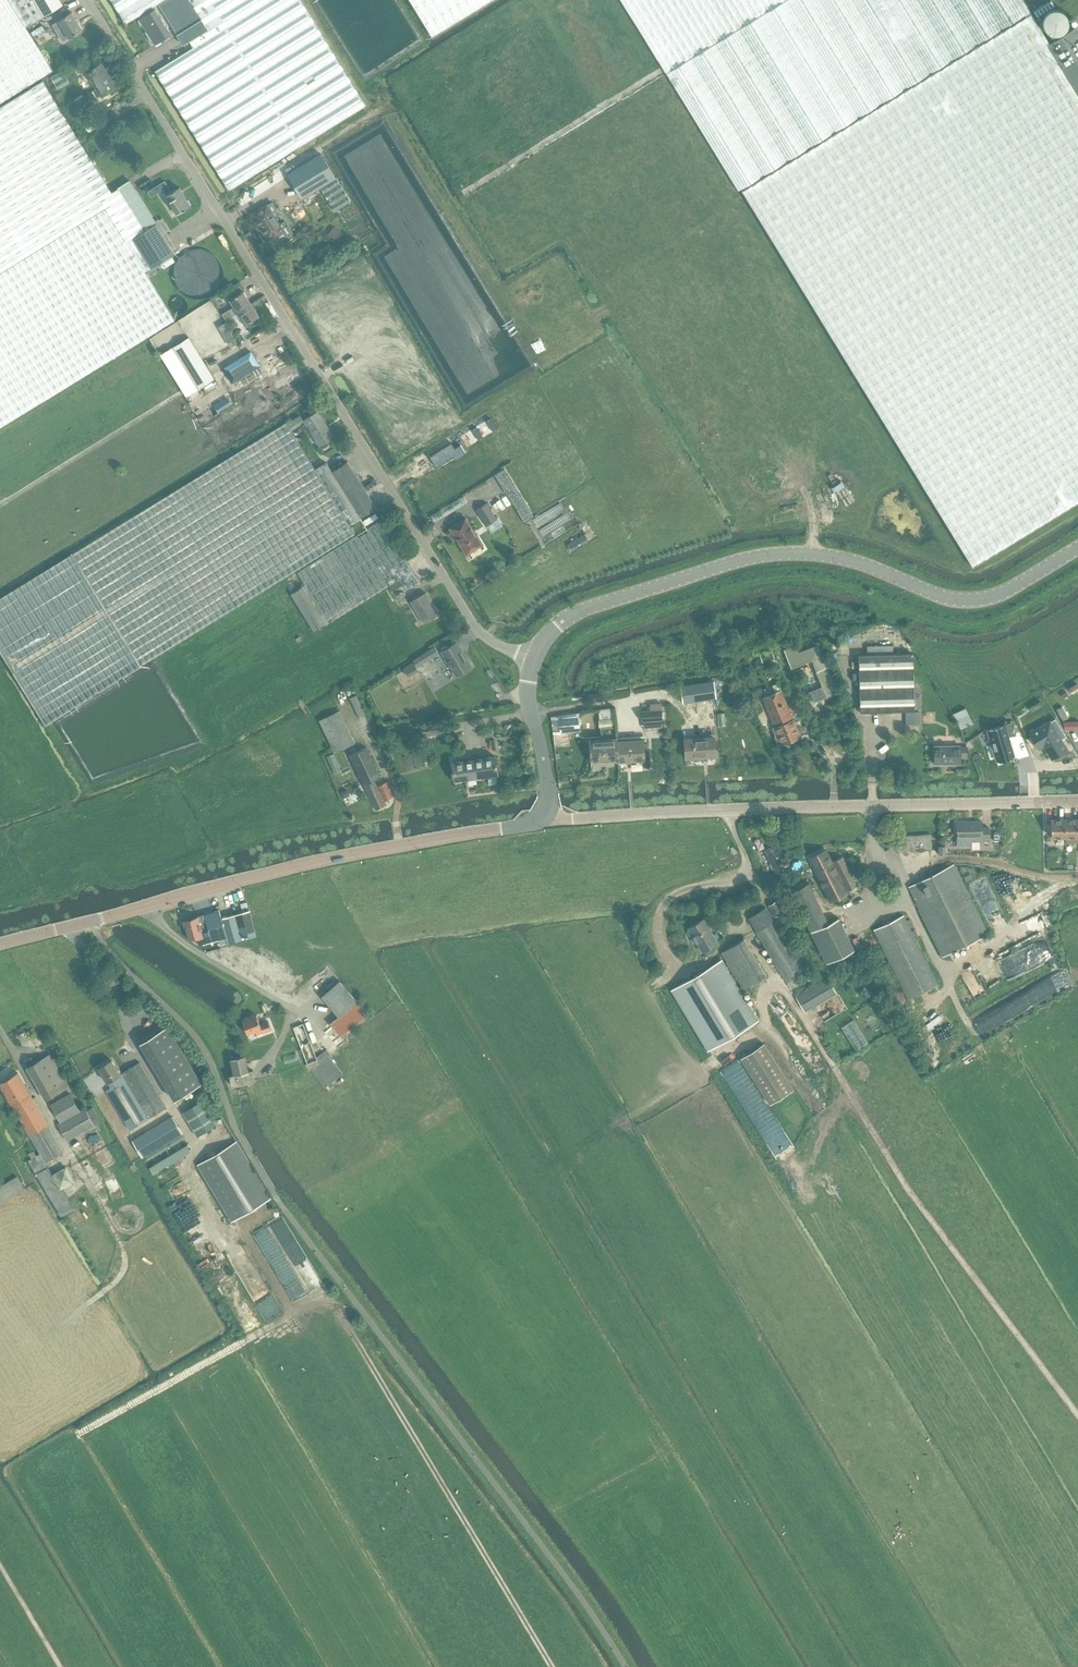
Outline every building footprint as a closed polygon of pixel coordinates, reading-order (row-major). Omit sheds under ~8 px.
[(52,71),(26,28),(62,5),(59,0),(0,0),(0,104),(52,71)] [(368,107),(301,0),(111,0),(126,24),(158,4),(177,34),(183,44),(190,40),(194,47),(156,71),(228,190),(368,107)] [(431,36),(490,0),(409,0),(431,36)] [(664,71),(781,0),(620,0),(664,71)] [(666,74),(738,190),(1024,15),(1029,11),(1022,0),(786,0),(666,74)] [(1043,18),(1042,22),(1043,26),(1045,30),(1050,33),(1055,34),(1062,33),(1067,28),(1068,22),(1067,16),(1062,10),(1055,8),(1050,9),(1045,13),(1043,18)] [(155,45),(170,35),(154,9),(139,19),(155,45)] [(1049,44),(1029,11),(1024,15),(1026,18),(742,191),(896,443),(1077,333),(1077,98),(1077,31),(1076,28),(1049,44)] [(69,38),(82,31),(71,13),(50,24),(54,30),(62,25),(69,38)] [(96,89),(91,92),(95,99),(101,96),(101,97),(116,88),(101,64),(86,73),(96,89)] [(0,106),(0,427),(46,399),(70,384),(150,335),(174,321),(173,319),(145,271),(146,270),(150,268),(156,264),(158,266),(159,265),(176,256),(173,252),(164,236),(156,224),(144,231),(118,188),(112,192),(43,80),(0,106)] [(82,115),(90,110),(82,95),(74,100),(82,115)] [(78,112),(72,101),(65,105),(71,117),(78,112)] [(98,137),(90,142),(98,154),(106,149),(98,137)] [(319,187),(335,178),(320,153),(286,173),(301,198),(319,187)] [(350,203),(335,178),(319,187),(334,212),(350,203)] [(130,181),(118,188),(144,231),(156,224),(130,181)] [(177,215),(190,207),(179,188),(171,192),(165,181),(147,192),(150,197),(163,190),(177,215)] [(267,205),(272,213),(277,211),(271,202),(267,205)] [(252,214),(268,240),(275,235),(278,241),(291,233),(285,222),(279,225),(272,213),(267,205),(252,214)] [(328,235),(337,241),(342,234),(334,228),(328,235)] [(176,287),(181,293),(186,297),(193,299),(200,300),(207,298),(214,294),(219,288),(222,281),(223,272),(219,262),(213,254),(205,250),(195,250),(188,251),(179,258),(175,264),(173,271),(173,279),(176,287)] [(172,258),(161,264),(163,269),(174,262),(172,258)] [(233,306),(222,314),(226,320),(251,305),(251,304),(243,292),(236,296),(229,300),(233,306)] [(245,325),(259,316),(251,305),(226,320),(229,326),(241,318),(245,325)] [(228,327),(221,332),(230,347),(237,343),(231,333),(232,332),(230,329),(229,329),(228,327)] [(896,443),(972,566),(1077,501),(1077,333),(896,443)] [(162,354),(160,355),(181,389),(184,393),(185,396),(186,396),(198,388),(199,388),(212,379),(213,379),(188,338),(162,354)] [(232,382),(235,381),(259,366),(251,352),(224,368),(232,382)] [(326,442),(333,438),(317,412),(303,421),(319,447),(320,446),(322,449),(328,445),(326,442)] [(291,421),(287,424),(289,428),(294,426),(299,423),(296,418),(291,421)] [(0,598),(0,645),(48,723),(355,534),(349,525),(361,517),(376,508),(347,462),(332,472),(326,462),(315,469),(289,428),(287,424),(286,422),(0,598)] [(451,443),(429,456),(436,467),(453,457),(458,454),(454,448),(451,443)] [(459,445),(454,448),(458,454),(453,457),(455,461),(466,455),(459,445)] [(534,518),(504,470),(494,476),(524,524),(534,518)] [(463,497),(431,517),(435,523),(467,503),(463,497)] [(486,503),(475,510),(486,526),(496,519),(486,503)] [(466,554),(481,544),(465,519),(450,529),(466,554)] [(502,527),(496,519),(486,526),(491,534),(502,527)] [(407,590),(419,583),(381,521),(369,528),(370,530),(358,538),(357,536),(298,573),(305,585),(291,595),(313,631),(325,623),(326,625),(389,586),(392,591),(403,584),(407,590)] [(571,551),(589,539),(584,533),(567,544),(571,551)] [(424,623),(438,615),(425,593),(411,602),(424,623)] [(456,676),(471,667),(456,642),(441,651),(456,676)] [(796,645),(784,650),(787,657),(790,667),(812,659),(826,698),(837,694),(827,667),(819,645),(799,652),(796,645)] [(858,655),(859,713),(914,711),(912,654),(893,654),(893,645),(867,646),(867,655),(858,655)] [(416,667),(438,653),(434,647),(413,661),(416,667)] [(762,662),(774,658),(771,649),(759,654),(762,662)] [(413,662),(403,668),(407,675),(417,669),(413,662)] [(490,670),(485,673),(489,679),(493,676),(490,670)] [(706,682),(681,686),(683,698),(683,704),(709,700),(706,682)] [(792,719),(793,719),(778,683),(772,685),(776,693),(763,698),(775,727),(772,728),(775,735),(774,736),(777,745),(780,744),(780,745),(800,737),(792,719)] [(1068,688),(1071,694),(1075,692),(1077,690),(1077,687),(1077,685),(1076,683),(1068,688)] [(349,698),(358,717),(365,714),(356,695),(349,698)] [(642,721),(662,720),(661,704),(649,705),(649,711),(641,711),(642,721)] [(1062,721),(1068,718),(1062,707),(1056,709),(1062,721)] [(325,718),(319,721),(321,726),(334,752),(340,750),(341,749),(352,744),(354,743),(343,720),(339,711),(325,718)] [(579,712),(551,717),(553,732),(554,736),(568,736),(568,733),(580,732),(580,731),(580,726),(579,716),(579,712)] [(1055,717),(1030,732),(1039,747),(1042,746),(1047,742),(1055,755),(1066,749),(1060,739),(1066,736),(1055,717)] [(1077,729),(1077,722),(1063,722),(1064,730),(1077,729)] [(424,735),(444,732),(443,723),(423,726),(424,735)] [(1004,727),(987,732),(996,761),(1014,756),(1008,737),(1014,735),(1010,723),(1004,725),(1004,727)] [(482,737),(492,735),(491,728),(481,730),(482,737)] [(685,759),(715,757),(714,737),(684,739),(685,759)] [(591,762),(618,760),(616,738),(589,740),(591,762)] [(618,763),(644,762),(643,739),(617,741),(617,738),(616,738),(618,760),(618,763)] [(967,752),(960,753),(960,746),(934,746),(935,764),(960,764),(960,761),(967,760),(967,752)] [(356,752),(349,755),(375,811),(386,806),(384,802),(390,798),(394,797),(386,782),(377,786),(374,781),(381,778),(366,747),(356,752)] [(476,778),(498,775),(495,756),(473,759),(476,778)] [(455,781),(476,778),(473,759),(452,762),(455,781)] [(341,793),(343,799),(349,796),(346,790),(341,793)] [(1065,820),(1051,820),(1051,837),(1065,836),(1065,820)] [(1065,820),(1065,836),(1077,836),(1077,820),(1065,820)] [(981,821),(957,822),(958,839),(958,846),(971,846),(971,838),(982,838),(982,841),(989,841),(989,828),(982,828),(981,821)] [(890,847),(897,847),(897,851),(931,849),(930,834),(889,837),(890,847)] [(776,859),(782,856),(777,846),(771,850),(770,848),(765,850),(778,877),(783,875),(776,859)] [(842,856),(831,862),(826,850),(808,859),(830,902),(847,893),(846,891),(857,886),(842,856)] [(953,865),(909,887),(943,956),(988,934),(953,865)] [(773,873),(764,877),(766,882),(775,879),(773,873)] [(811,931),(828,923),(809,884),(792,892),(811,931)] [(774,901),(767,905),(774,916),(781,912),(774,901)] [(797,976),(804,972),(764,907),(747,917),(791,988),(801,982),(797,976)] [(228,944),(256,936),(248,910),(221,918),(218,910),(212,912),(213,914),(214,914),(222,938),(226,937),(228,944)] [(198,945),(222,938),(214,914),(213,914),(212,912),(196,916),(196,917),(183,921),(188,939),(196,937),(198,945)] [(908,999),(938,985),(903,915),(874,930),(908,999)] [(782,917),(777,920),(782,928),(787,925),(782,917)] [(702,951),(717,942),(703,919),(688,928),(702,951)] [(825,964),(853,950),(837,919),(809,933),(825,964)] [(766,976),(744,939),(723,952),(745,989),(766,976)] [(759,1022),(722,961),(671,992),(708,1053),(759,1022)] [(805,1011),(836,993),(827,978),(812,987),(810,984),(804,988),(803,987),(794,993),(805,1011)] [(865,992),(857,978),(849,983),(857,996),(865,992)] [(329,1024),(340,1037),(368,1015),(340,981),(321,996),(338,1016),(329,1024)] [(256,1034),(271,1028),(268,1021),(260,1024),(257,1015),(242,1020),(248,1034),(255,1031),(256,1034)] [(304,1023),(293,1028),(295,1033),(297,1039),(307,1064),(324,1087),(324,1088),(341,1075),(341,1074),(328,1056),(330,1055),(326,1050),(316,1057),(304,1023)] [(202,1085),(166,1026),(139,1042),(175,1102),(202,1085)] [(53,1049),(60,1045),(57,1040),(50,1044),(53,1049)] [(770,1106),(793,1091),(763,1045),(740,1060),(770,1106)] [(295,1053),(283,1057),(284,1063),(297,1060),(295,1053)] [(46,1099),(68,1086),(49,1055),(27,1068),(46,1099)] [(229,1076),(232,1086),(255,1081),(252,1070),(248,1071),(245,1056),(230,1059),(234,1075),(229,1076)] [(112,1060),(98,1068),(107,1083),(108,1082),(111,1087),(107,1090),(130,1129),(166,1108),(139,1062),(120,1074),(112,1060)] [(52,1174),(45,1162),(63,1152),(17,1074),(0,1083),(0,1085),(40,1153),(28,1161),(61,1217),(73,1209),(61,1188),(59,1189),(52,1174)] [(94,1125),(100,1122),(93,1108),(87,1111),(85,1108),(79,1112),(70,1094),(50,1105),(60,1123),(58,1124),(66,1141),(94,1126),(94,1125)] [(200,1102),(183,1112),(198,1137),(215,1127),(200,1102)] [(142,1156),(182,1132),(172,1117),(133,1141),(142,1156)] [(231,1221),(270,1198),(236,1141),(197,1165),(231,1221)] [(153,1175),(192,1151),(187,1144),(149,1168),(153,1175)] [(59,1189),(61,1188),(74,1181),(67,1167),(52,1174),(59,1189)] [(0,1186),(0,1204),(24,1189),(16,1176),(0,1186)]
